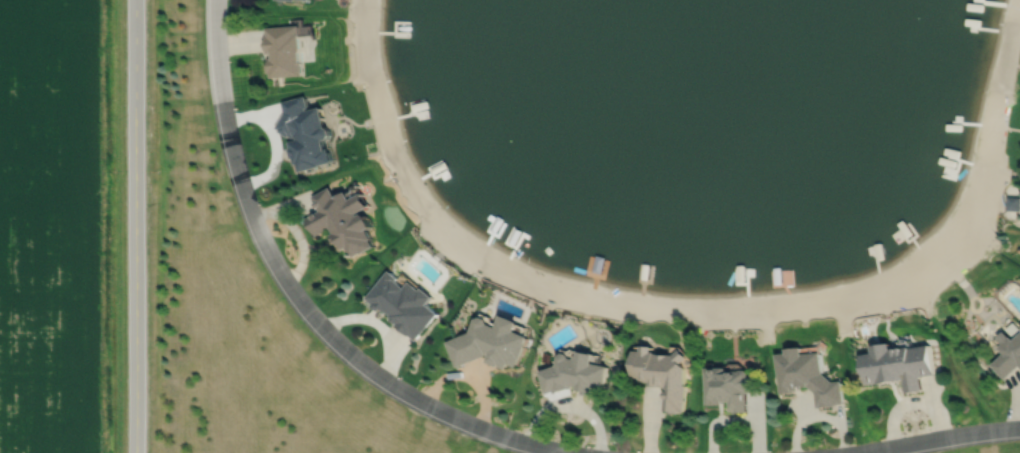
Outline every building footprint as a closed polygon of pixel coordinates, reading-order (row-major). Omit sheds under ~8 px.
[(302,25),(268,27),(268,35),(266,35),(267,53),(274,52),(274,57),(269,57),(269,62),(268,62),(269,73),(271,72),(271,77),(305,75),(302,25)] [(309,96),(283,102),(286,112),(277,127),(281,130),(281,131),(291,137),(291,136),(295,138),(297,136),(298,140),(291,142),(292,149),(291,149),(294,159),(295,158),(296,165),(299,164),(301,172),(322,167),(321,166),(335,163),(332,150),(329,150),(326,142),(332,140),(334,136),(333,130),(328,127),(323,108),(309,111),(308,109),(312,108),(309,96)] [(332,183),(313,194),(321,208),(307,216),(314,229),(315,228),(317,233),(333,225),(335,230),(332,231),(337,240),(339,239),(344,246),(345,245),(351,255),(360,250),(360,251),(374,243),(370,236),(372,235),(366,226),(370,223),(369,213),(362,209),(357,212),(358,209),(369,203),(362,189),(352,194),(348,187),(338,192),(332,183)] [(1007,207),(1019,208),(1019,195),(1008,194),(1007,207)] [(389,268),(365,296),(372,302),(371,304),(378,310),(381,306),(387,311),(387,310),(391,313),(390,315),(391,316),(390,317),(396,322),(395,323),(409,334),(409,333),(416,339),(439,312),(427,302),(433,294),(422,285),(420,287),(410,278),(405,284),(397,277),(398,276),(389,268)] [(447,340),(458,365),(488,353),(488,352),(490,353),(487,359),(499,365),(500,364),(507,367),(509,361),(517,365),(520,356),(522,357),(528,343),(527,342),(530,334),(516,328),(520,319),(503,311),(498,324),(490,321),(488,316),(482,313),(477,316),(471,329),(447,340)] [(1015,337),(1011,333),(999,344),(1004,350),(992,362),(1005,377),(1019,363),(1019,332),(1015,337)] [(862,352),(867,382),(877,380),(878,382),(903,378),(905,391),(922,388),(920,374),(934,372),(929,342),(910,345),(910,343),(892,346),(891,339),(872,343),(873,350),(862,352)] [(636,347),(634,375),(642,375),(641,380),(652,380),(651,384),(666,385),(664,409),(669,410),(669,411),(680,412),(680,410),(684,410),(688,367),(691,367),(692,358),(689,355),(690,354),(687,349),(683,346),(682,347),(681,344),(672,344),(671,352),(657,350),(657,349),(654,349),(654,343),(644,343),(644,348),(636,347)] [(776,351),(781,392),(794,390),(794,388),(800,388),(799,385),(808,384),(815,390),(817,406),(836,404),(836,402),(844,402),(841,378),(833,379),(823,371),(821,349),(803,351),(802,344),(787,345),(787,350),(776,351)] [(539,369),(545,392),(554,389),(556,390),(572,386),(573,383),(577,384),(577,388),(583,389),(582,392),(593,394),(595,385),(604,387),(609,364),(594,361),(596,351),(581,347),(580,353),(577,352),(576,356),(571,355),(568,351),(564,350),(559,353),(557,363),(539,369)] [(707,365),(707,403),(718,403),(718,401),(725,401),(725,399),(730,399),(731,409),(736,409),(736,410),(748,410),(748,390),(753,390),(753,373),(749,373),(749,368),(742,368),(731,369),(731,368),(728,368),(728,365),(707,365)]
